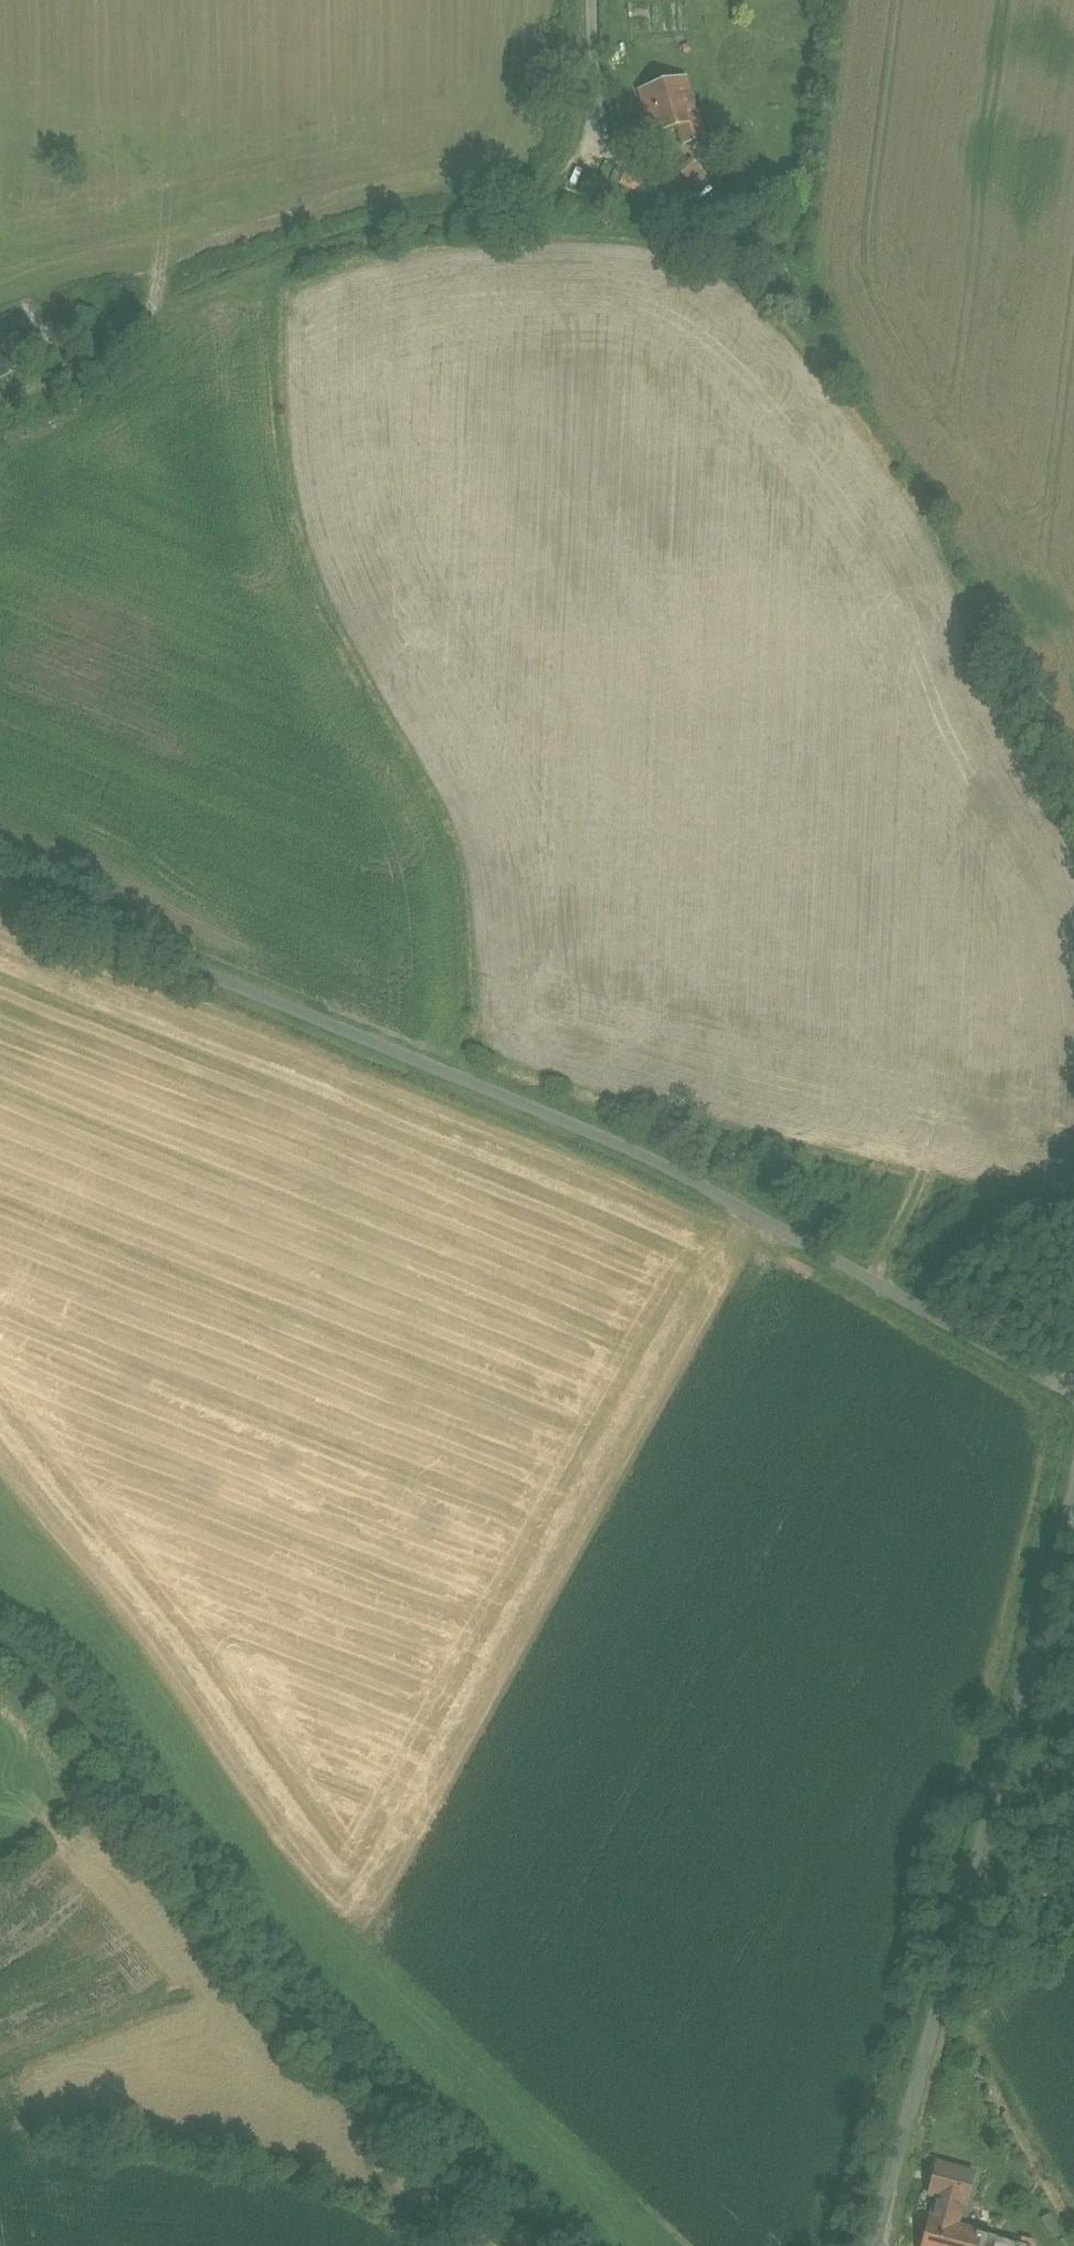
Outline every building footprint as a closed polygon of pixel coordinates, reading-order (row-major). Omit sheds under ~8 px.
[(698,146),(681,82),(630,95),(643,147),(672,140),(675,152),(698,146)] [(702,185),(684,166),(656,192),(674,211),(702,185)] [(978,2166),(938,2157),(930,2192),(936,2194),(931,2217),(961,2224),(967,2201),(970,2201),(978,2166)] [(931,2217),(927,2216),(921,2242),(920,2245),(975,2245),(979,2231),(979,2228),(961,2224),(931,2217)] [(979,2231),(975,2245),(1034,2245),(1036,2241),(1017,2236),(1015,2241),(979,2231)]
